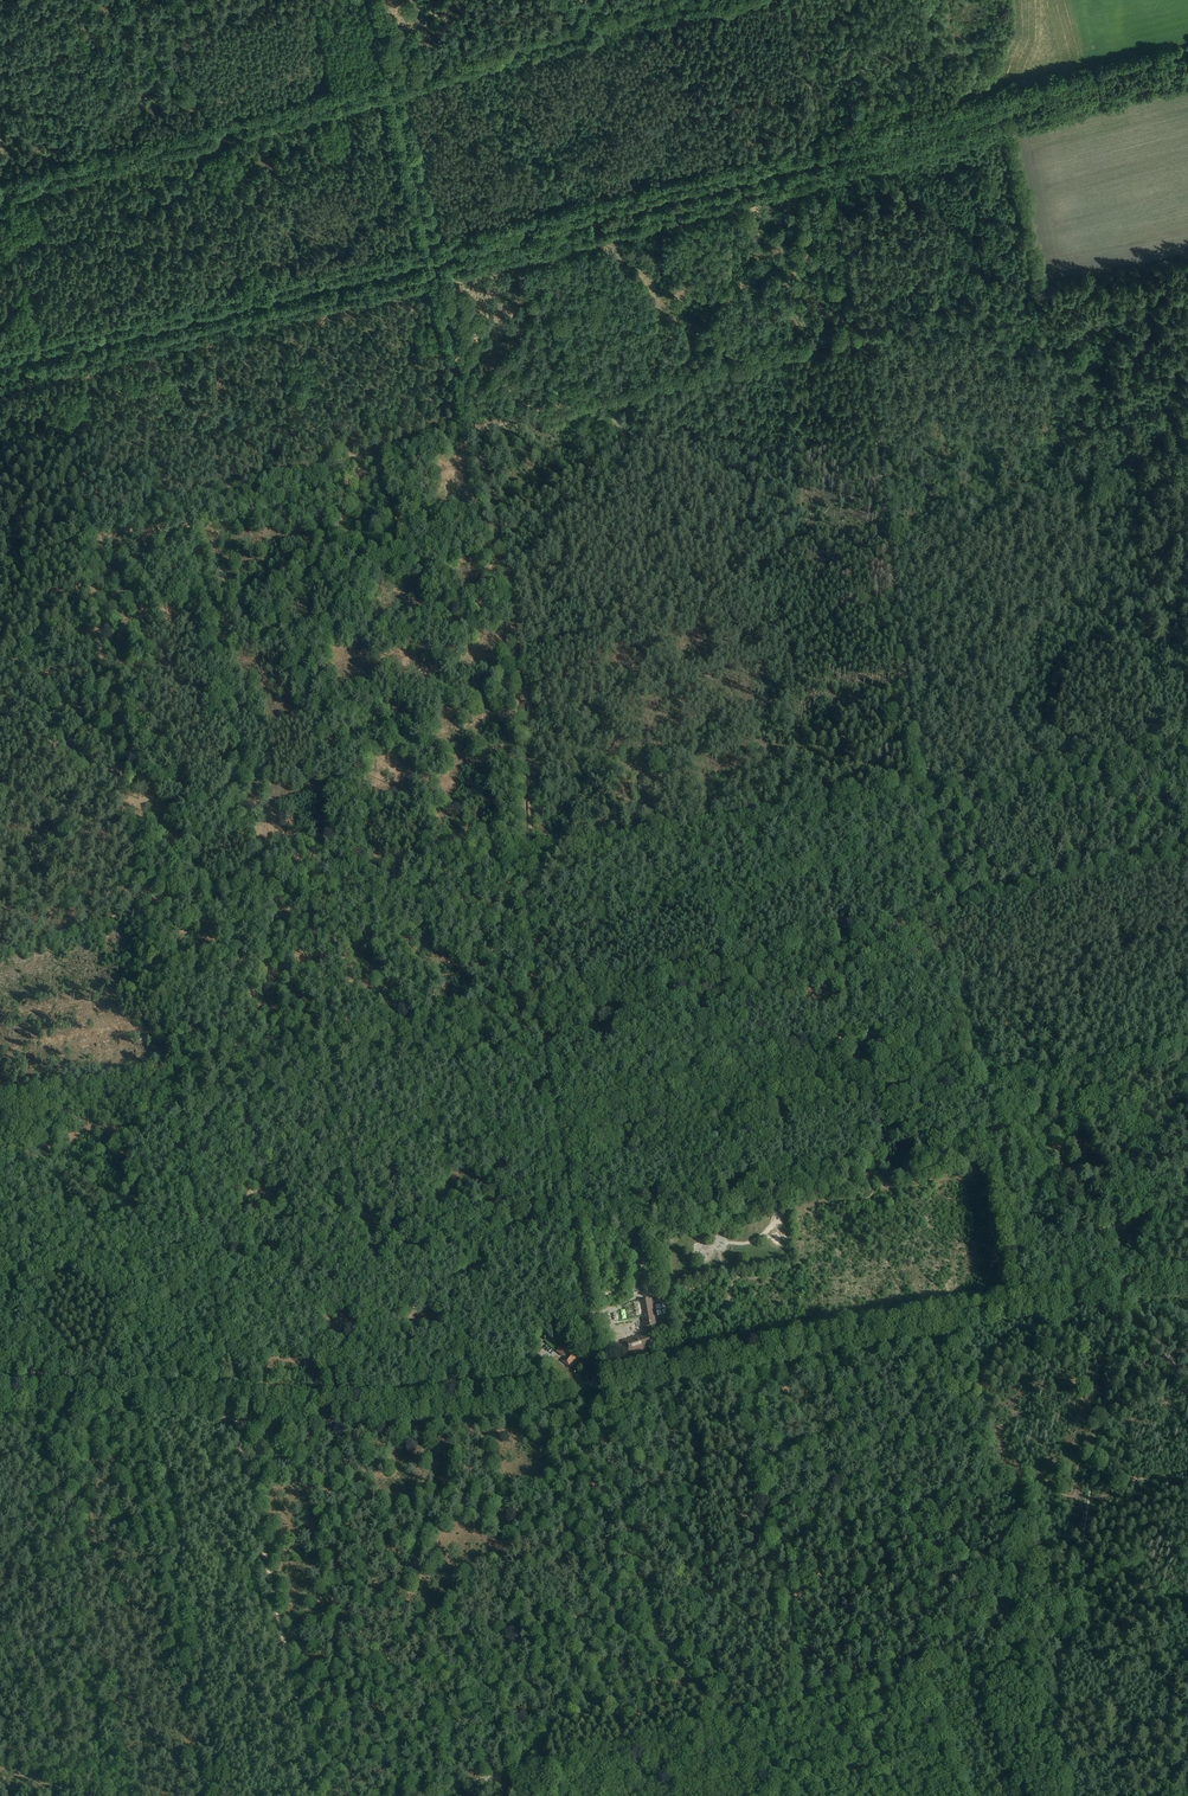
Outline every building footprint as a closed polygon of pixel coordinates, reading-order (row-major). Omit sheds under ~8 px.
[(631,1283),(633,1294),(645,1292),(643,1281),(631,1283)] [(643,1317),(644,1327),(656,1325),(652,1299),(641,1301),(644,1317),(643,1317)] [(623,1344),(627,1355),(652,1347),(648,1333),(632,1338),(632,1341),(623,1344)] [(576,1358),(561,1346),(557,1351),(565,1358),(563,1362),(569,1367),(576,1358)]
